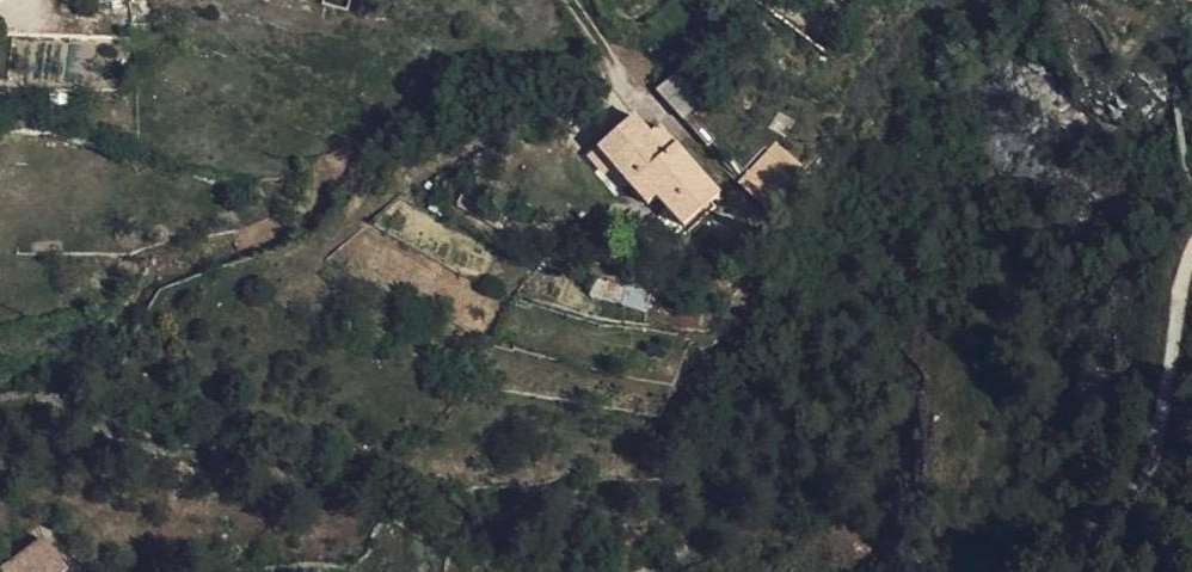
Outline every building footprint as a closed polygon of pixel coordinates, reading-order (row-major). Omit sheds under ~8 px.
[(45,3),(69,2),(70,11),(82,11),(83,0),(90,0),(44,0),(45,3)] [(691,110),(705,124),(712,117),(686,89),(705,72),(682,47),(654,69),(691,110)] [(613,144),(629,162),(674,125),(655,106),(647,113),(629,93),(596,125),(613,144)] [(517,94),(501,98),(506,115),(522,110),(517,94)] [(603,153),(613,144),(596,125),(586,132),(603,153)] [(674,125),(629,162),(647,181),(655,174),(682,203),(716,171),(674,125)] [(761,128),(738,158),(767,184),(792,153),(761,128)] [(70,569),(50,534),(0,563),(0,571),(65,571),(70,569)]
